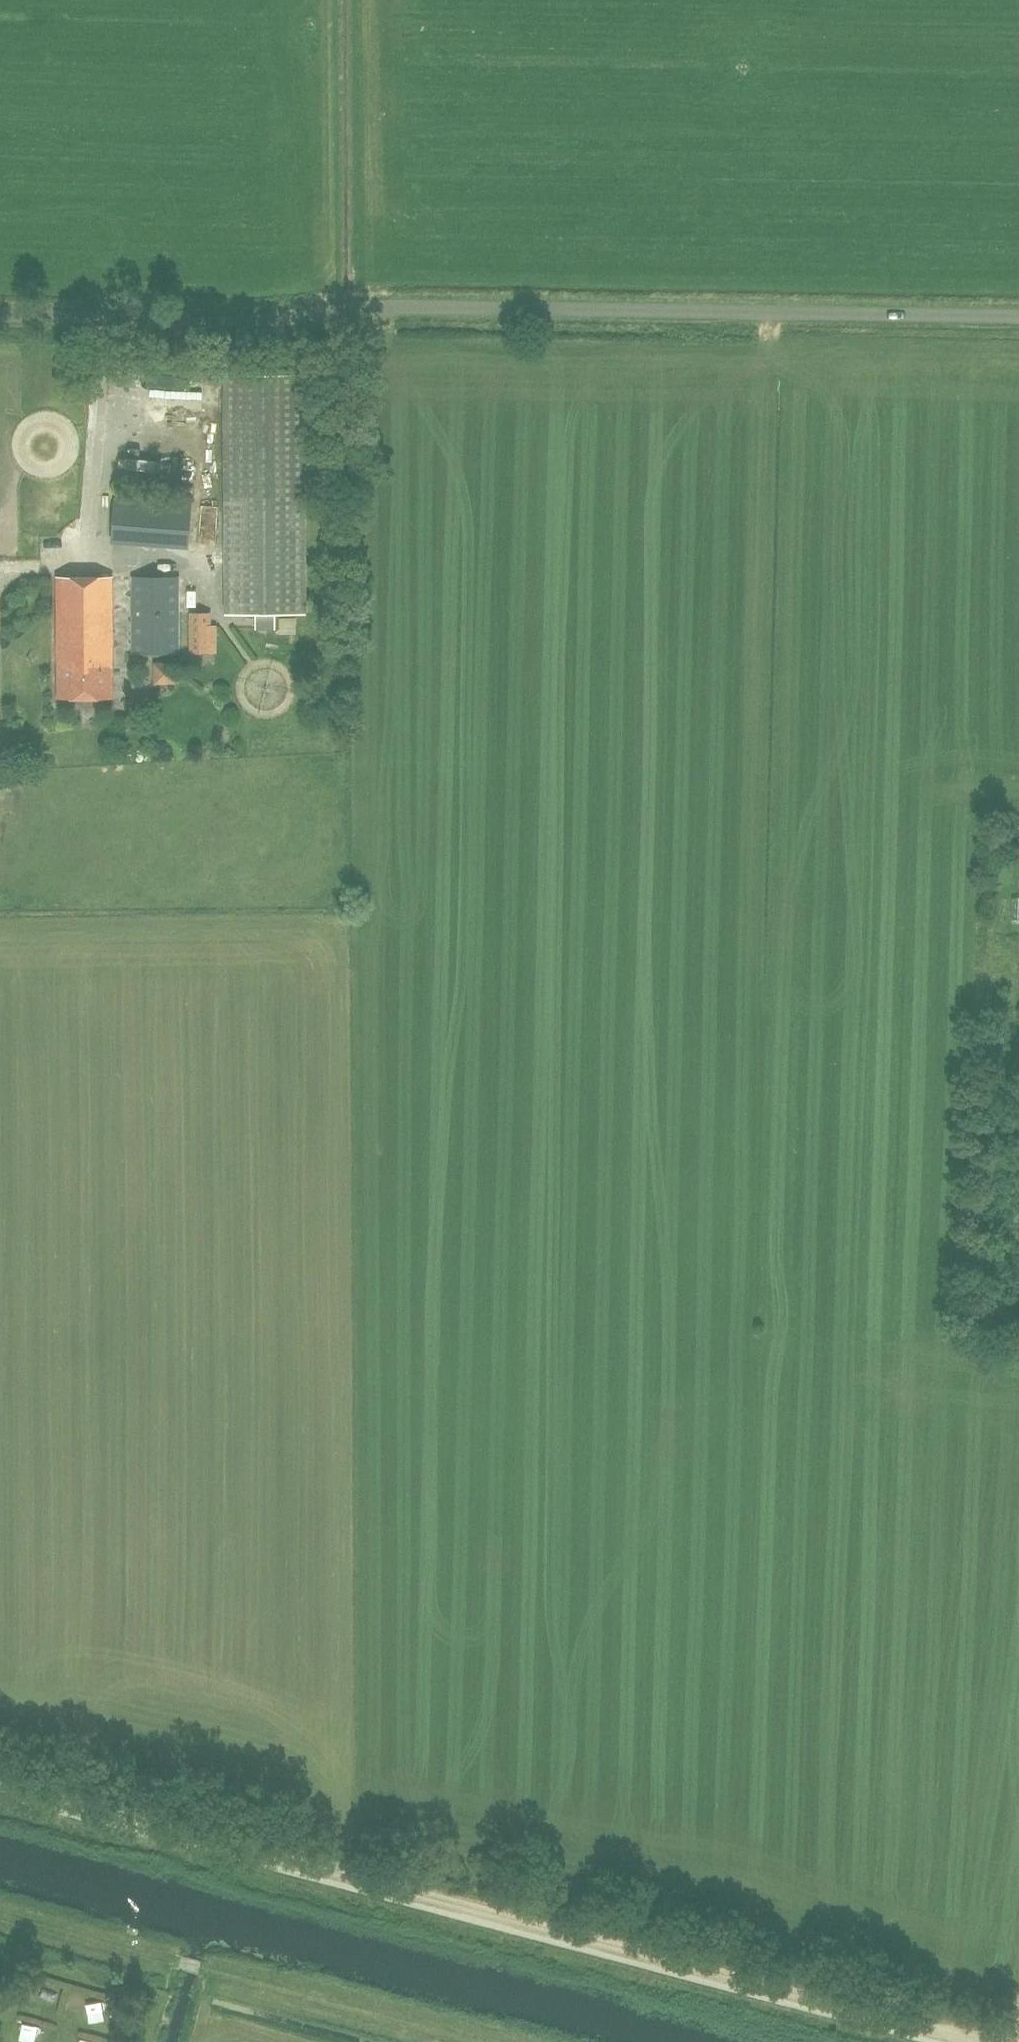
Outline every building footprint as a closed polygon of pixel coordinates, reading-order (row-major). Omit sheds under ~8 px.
[(304,374),(224,375),(225,615),(255,614),(255,629),(275,628),(275,614),(305,614),(304,374)] [(191,505),(114,499),(111,538),(188,544),(191,505)] [(113,699),(112,577),(56,577),(57,699),(113,699)] [(132,653),(178,653),(178,577),(132,577),(132,653)] [(190,615),(190,650),(210,650),(210,615),(190,615)] [(279,634),(295,634),(295,619),(279,619),(279,634)] [(162,666),(162,682),(181,682),(181,666),(162,666)] [(29,2002),(49,2003),(50,1986),(30,1985),(29,2002)] [(94,2018),(92,2031),(111,2034),(113,2022),(94,2018)]
